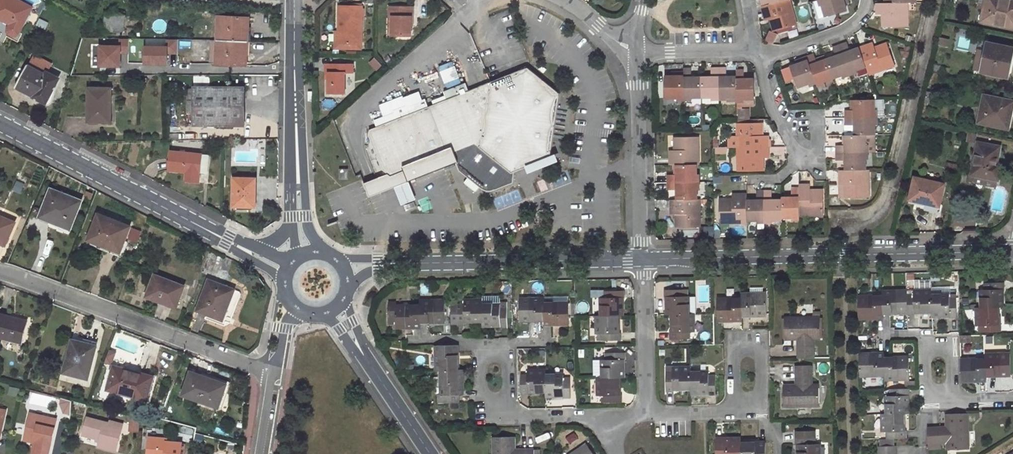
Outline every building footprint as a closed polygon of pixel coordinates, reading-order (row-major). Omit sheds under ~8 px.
[(18,0),(1,0),(0,1),(0,18),(11,24),(9,30),(9,33),(10,35),(11,36),(14,37),(15,37),(17,36),(19,34),(33,7),(18,0)] [(766,20),(773,18),(777,30),(797,25),(790,0),(783,0),(762,6),(766,20)] [(826,16),(847,10),(844,0),(815,0),(813,0),(819,19),(826,16)] [(982,21),(1012,27),(1012,0),(986,0),(982,21)] [(876,3),(876,14),(887,14),(887,27),(908,26),(908,2),(884,3),(876,3)] [(338,19),(337,33),(339,33),(339,43),(360,44),(361,6),(349,6),(349,7),(341,7),(340,19),(338,19)] [(390,25),(390,34),(408,34),(409,25),(409,16),(411,16),(411,6),(388,6),(388,15),(390,16),(390,25)] [(124,36),(126,16),(106,13),(104,26),(100,26),(99,32),(124,36)] [(247,18),(219,16),(219,40),(248,43),(249,30),(246,30),(247,18)] [(326,43),(339,43),(339,33),(337,33),(326,32),(326,43)] [(939,37),(938,44),(948,46),(949,39),(939,37)] [(211,40),(210,63),(217,64),(219,40),(212,40),(211,40)] [(219,40),(217,64),(245,66),(245,54),(248,54),(248,43),(219,40)] [(866,66),(860,48),(850,51),(847,42),(840,44),(850,74),(858,72),(857,70),(866,66)] [(981,72),(1006,77),(1009,57),(1012,57),(1012,52),(1012,48),(987,42),(981,72)] [(869,74),(895,65),(888,45),(876,50),(873,43),(860,48),(866,66),(869,74)] [(840,44),(833,47),(836,56),(826,60),(833,78),(842,75),(843,77),(850,74),(840,44)] [(817,63),(814,53),(807,56),(816,83),(817,86),(825,83),(824,81),(833,78),(826,60),(817,63)] [(791,67),(798,87),(808,84),(809,85),(816,83),(807,56),(798,58),(800,63),(791,67)] [(454,61),(439,66),(446,88),(461,83),(454,61)] [(327,78),(327,93),(343,92),(343,72),(351,72),(351,63),(324,63),(324,71),(327,71),(327,78)] [(48,76),(29,65),(17,87),(37,98),(39,94),(43,96),(40,102),(47,105),(50,106),(51,105),(53,103),(56,91),(53,90),(58,79),(49,74),(48,76)] [(736,77),(727,77),(726,67),(719,68),(720,99),(727,99),(727,97),(737,97),(736,77)] [(528,68),(468,91),(465,84),(444,92),(446,99),(428,107),(425,100),(414,104),(417,111),(369,130),(369,134),(383,170),(388,174),(391,176),(453,152),(457,161),(461,170),(482,188),(485,189),(488,189),(510,181),(511,173),(535,164),(550,158),(559,94),(528,68)] [(702,78),(692,78),(691,68),(684,68),(684,72),(684,100),(692,100),(692,97),(702,97),(702,78)] [(711,68),(712,77),(702,78),(702,97),(712,97),(712,99),(720,99),(719,68),(711,68)] [(736,77),(737,97),(737,101),(745,101),(745,99),(754,99),(754,79),(744,79),(744,69),(737,69),(736,77)] [(665,76),(666,98),(677,98),(677,100),(684,100),(684,72),(676,72),(676,76),(665,76)] [(245,88),(195,88),(195,89),(195,101),(187,101),(187,112),(195,113),(195,125),(244,126),(245,88)] [(111,89),(89,89),(89,122),(111,122),(111,89)] [(928,91),(926,101),(935,103),(937,93),(928,91)] [(979,122),(1008,129),(1012,107),(1012,101),(984,95),(979,122)] [(855,110),(845,110),(845,117),(877,117),(877,109),(874,109),(874,99),(855,100),(855,110)] [(845,117),(845,126),(855,126),(855,135),(865,135),(875,135),(875,125),(877,125),(877,117),(845,117)] [(763,123),(737,123),(738,148),(769,147),(769,135),(763,136),(763,123)] [(836,152),(868,152),(875,152),(875,135),(865,135),(855,135),(845,135),(846,145),(836,145),(836,152)] [(670,165),(677,165),(696,164),(699,164),(698,137),(677,137),(678,150),(670,150),(670,165)] [(978,142),(972,175),(998,181),(1001,169),(996,168),(1000,147),(978,142)] [(738,148),(738,171),(764,170),(764,158),(770,158),(769,147),(738,148)] [(210,156),(171,152),(169,171),(200,174),(201,164),(209,165),(210,156)] [(388,174),(364,183),(369,196),(457,161),(453,152),(391,176),(388,174)] [(836,152),(836,160),(846,161),(846,170),(866,170),(866,160),(868,160),(868,152),(836,152)] [(948,163),(946,173),(956,175),(958,165),(948,163)] [(677,175),(667,175),(667,183),(699,182),(699,174),(696,174),(696,164),(677,165),(677,175)] [(340,169),(339,179),(348,179),(348,169),(340,169)] [(841,198),(869,197),(868,170),(866,170),(846,170),(840,170),(841,198)] [(915,177),(910,199),(939,206),(944,184),(915,177)] [(256,179),(234,179),(234,207),(256,207),(256,179)] [(667,183),(667,190),(677,190),(677,200),(697,199),(697,189),(699,189),(699,182),(667,183)] [(799,184),(799,187),(800,215),(823,215),(823,194),(810,194),(810,184),(799,184)] [(782,198),(782,200),(782,218),(792,217),(792,219),(800,219),(800,215),(799,187),(791,188),(791,197),(782,198)] [(82,201),(51,188),(39,217),(71,230),(82,201)] [(756,191),(757,200),(747,201),(747,221),(757,220),(757,223),(765,222),(764,190),(756,191)] [(782,200),(772,200),(772,190),(764,190),(765,222),(772,222),(772,220),(782,220),(782,218),(782,200)] [(719,199),(720,223),(747,223),(747,221),(747,201),(746,194),(732,194),(732,199),(719,199)] [(679,214),(679,227),(700,227),(699,199),(697,199),(677,200),(671,200),(671,214),(679,214)] [(132,227),(99,213),(88,241),(99,245),(100,241),(122,250),(132,227)] [(0,216),(0,243),(6,245),(16,223),(0,216)] [(185,287),(155,275),(147,297),(160,302),(162,298),(178,304),(185,287)] [(235,290),(209,280),(197,310),(208,314),(209,311),(225,317),(235,290)] [(1004,282),(983,282),(984,289),(980,289),(981,307),(997,307),(1002,307),(1001,289),(1004,289),(1004,282)] [(684,290),(664,290),(664,297),(667,297),(668,314),(672,314),(688,314),(688,296),(684,296),(684,290)] [(625,291),(605,291),(605,298),(601,298),(601,316),(618,315),(622,315),(622,298),(625,298),(625,291)] [(907,291),(882,292),(882,296),(882,312),(908,312),(907,295),(907,291)] [(931,291),(913,291),(913,295),(907,295),(908,312),(908,315),(914,314),(914,311),(932,311),(931,295),(931,291)] [(766,315),(766,294),(741,294),(742,299),(742,315),(766,315)] [(956,317),(956,298),(949,298),(949,295),(931,295),(932,311),(932,316),(949,315),(949,318),(956,317)] [(882,296),(858,297),(858,318),(882,317),(882,312),(882,296)] [(162,298),(160,302),(177,308),(178,304),(162,298)] [(545,299),(520,299),(520,320),(545,320),(545,303),(545,299)] [(742,299),(717,300),(718,320),(742,320),(742,315),(742,299)] [(445,322),(445,300),(420,301),(420,305),(421,322),(445,322)] [(483,305),(483,300),(465,300),(465,304),(458,304),(458,324),(465,324),(465,321),(483,321),(483,305)] [(569,324),(569,303),(545,303),(545,320),(545,325),(569,324)] [(501,308),(501,304),(483,305),(483,321),(483,326),(500,325),(500,328),(507,328),(507,308),(501,308)] [(420,305),(396,306),(396,327),(421,327),(421,322),(420,305)] [(980,325),(980,332),(1001,331),(1001,325),(998,325),(997,307),(981,307),(976,307),(977,325),(980,325)] [(209,311),(208,314),(223,320),(225,317),(209,311)] [(670,332),(670,339),(689,339),(689,332),(693,332),(692,314),(688,314),(672,314),(672,332),(670,332)] [(0,315),(0,337),(22,342),(27,322),(0,315)] [(597,333),(601,333),(601,340),(621,340),(621,333),(619,333),(618,315),(601,316),(597,316),(597,333)] [(820,317),(784,318),(785,339),(798,339),(799,358),(814,358),(813,338),(820,338),(820,317)] [(98,346),(73,339),(64,373),(88,380),(98,346)] [(457,345),(436,345),(436,370),(441,370),(457,370),(457,345)] [(598,378),(619,377),(624,377),(624,359),(626,359),(626,352),(606,353),(606,359),(595,360),(596,375),(598,375),(598,378)] [(884,353),(859,354),(860,376),(885,375),(884,359),(884,353)] [(1010,375),(1010,354),(985,355),(985,359),(986,376),(1010,375)] [(909,379),(908,358),(884,359),(885,375),(885,380),(909,379)] [(985,359),(960,360),(961,380),(986,380),(986,376),(985,359)] [(811,366),(796,366),(796,386),(783,386),(784,406),(819,406),(819,385),(812,385),(811,366)] [(133,373),(114,368),(108,390),(146,401),(153,377),(134,372),(133,373)] [(673,372),(666,372),(666,392),(673,392),(673,389),(691,389),(690,372),(690,368),(673,368),(673,372)] [(437,395),(438,403),(459,403),(459,394),(463,394),(462,370),(457,370),(441,370),(441,395),(437,395)] [(546,371),(528,371),(528,374),(521,375),(521,395),(529,395),(529,392),(546,392),(546,375),(546,371)] [(227,385),(192,372),(184,395),(219,407),(227,385)] [(708,375),(709,372),(690,372),(691,389),(691,394),(708,393),(708,395),(716,395),(715,375),(708,375)] [(570,378),(563,378),(563,375),(546,375),(546,392),(547,396),(563,396),(563,398),(571,398),(570,378)] [(602,396),(602,402),(622,402),(622,395),(620,395),(619,377),(598,378),(599,396),(602,396)] [(909,388),(890,389),(890,395),(887,395),(887,414),(902,414),(907,413),(907,395),(910,395),(909,388)] [(72,401),(63,398),(61,403),(72,406),(72,401)] [(26,435),(40,439),(37,453),(49,453),(57,419),(31,413),(26,435)] [(967,413),(946,414),(946,428),(940,427),(927,428),(928,443),(946,443),(947,450),(968,449),(967,413)] [(887,414),(882,414),(882,432),(886,432),(886,438),(906,438),(906,431),(903,431),(902,414),(887,414)] [(141,418),(132,416),(131,430),(140,430),(141,418)] [(110,423),(88,417),(83,435),(100,439),(98,447),(116,451),(124,425),(111,421),(110,423)] [(33,453),(37,453),(40,439),(26,435),(25,439),(36,441),(33,453)] [(494,453),(534,453),(534,447),(516,447),(516,436),(493,436),(494,453)] [(149,438),(148,453),(181,453),(182,443),(167,442),(167,439),(149,438)] [(795,438),(795,445),(798,445),(798,453),(819,453),(819,444),(815,444),(815,438),(795,438)] [(716,439),(716,453),(741,453),(741,443),(740,439),(716,439)] [(741,443),(741,453),(765,453),(765,442),(741,443)] [(571,453),(593,453),(586,444),(571,453)]
